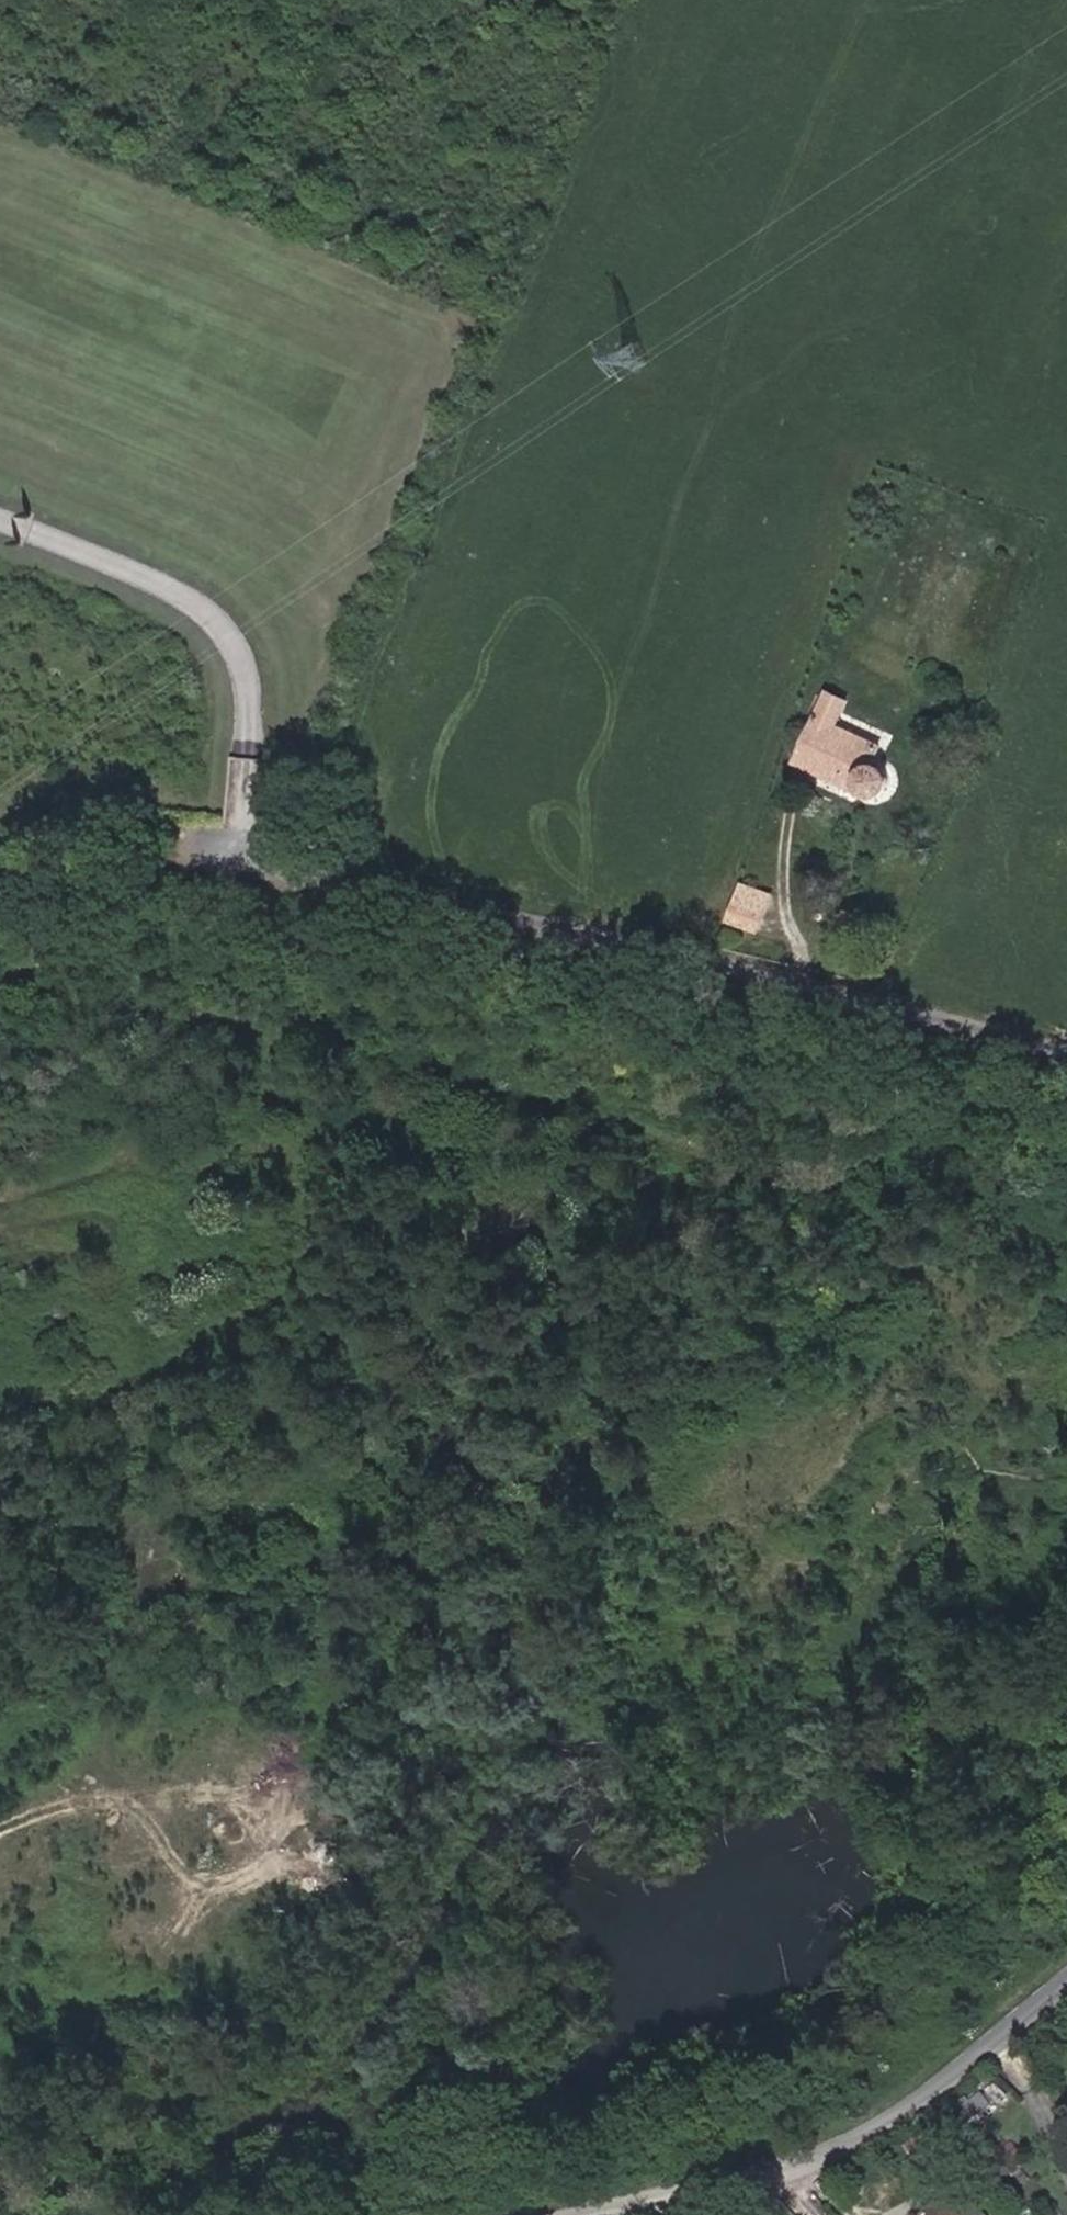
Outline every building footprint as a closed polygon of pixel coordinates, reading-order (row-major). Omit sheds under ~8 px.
[(830,726),(843,702),(827,693),(792,758),(861,795),(866,796),(871,795),(876,792),(879,788),(881,783),(881,778),(879,773),(875,769),(871,767),(879,750),(830,726)] [(758,937),(765,916),(730,904),(723,926),(758,937)] [(976,2107),(971,2102),(947,2122),(962,2137),(997,2108),(987,2097),(976,2107)] [(957,2191),(931,2214),(981,2214),(957,2191)]
